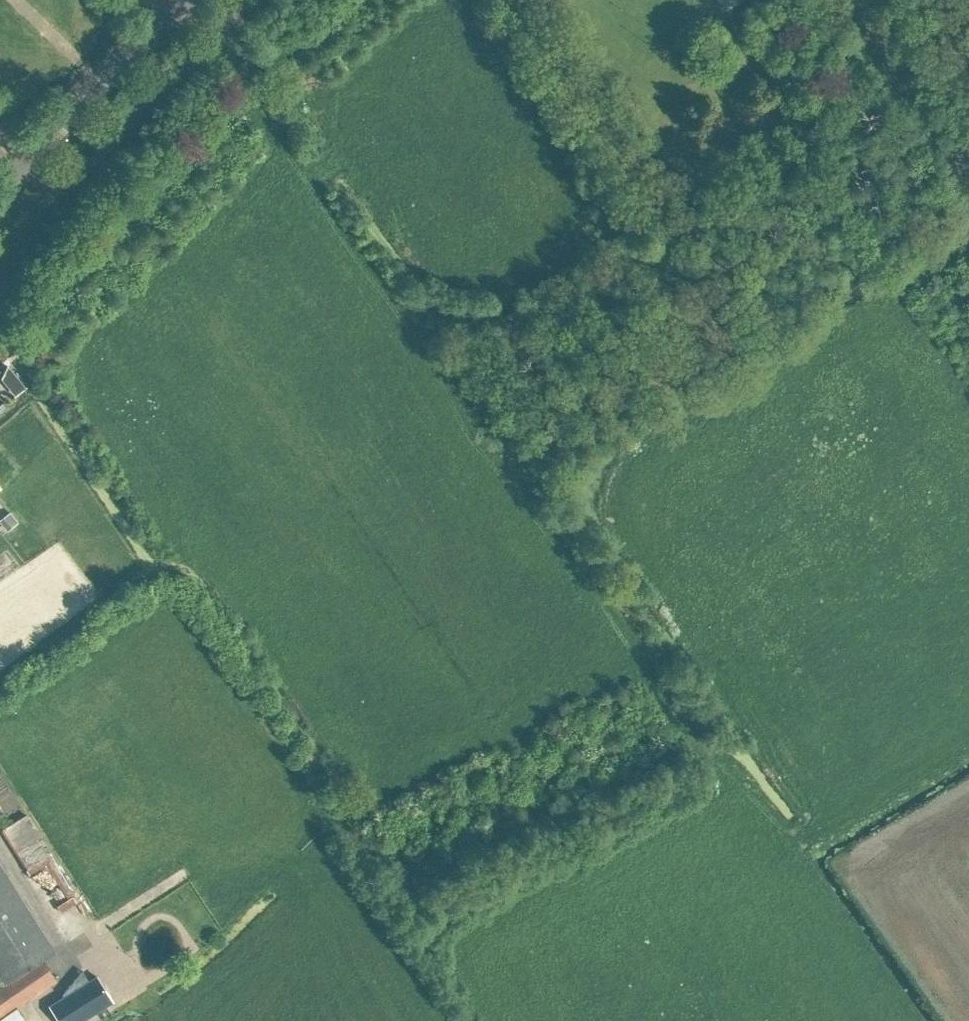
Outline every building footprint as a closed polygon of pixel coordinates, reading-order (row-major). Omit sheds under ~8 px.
[(739,0),(718,0),(725,10),(739,0)] [(16,370),(8,375),(19,391),(27,386),(16,370)] [(0,519),(0,523),(6,530),(16,521),(9,512),(0,519)] [(37,811),(13,820),(27,856),(51,847),(37,811)] [(15,1008),(56,980),(42,960),(55,952),(0,864),(0,1018),(15,1008)] [(49,1006),(58,1020),(81,1020),(88,1016),(112,1001),(101,984),(96,976),(89,981),(82,970),(62,994),(63,997),(49,1006)]
